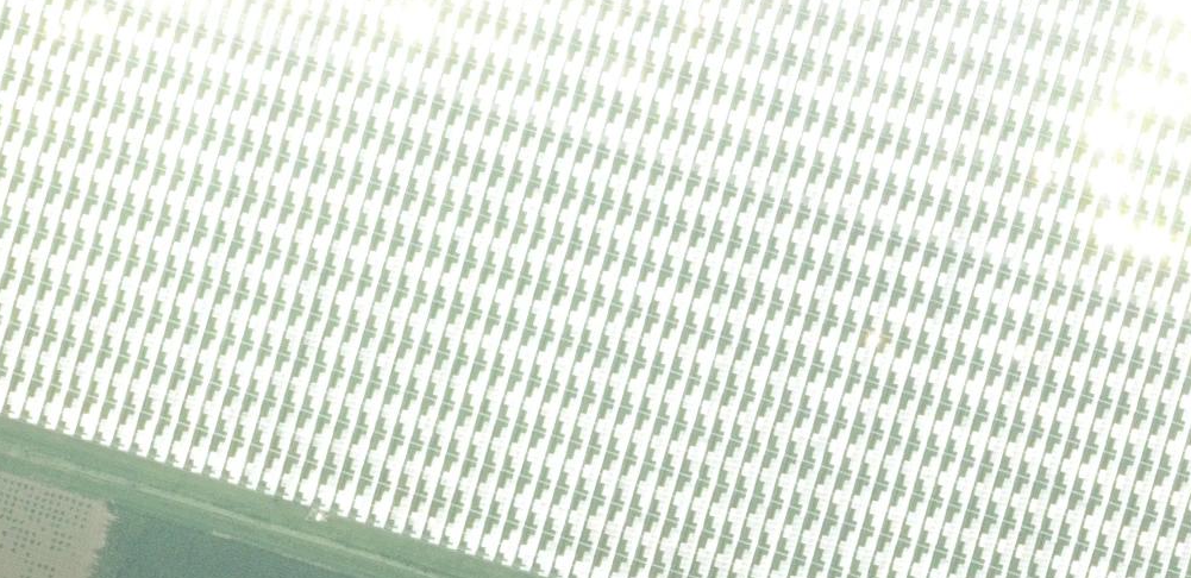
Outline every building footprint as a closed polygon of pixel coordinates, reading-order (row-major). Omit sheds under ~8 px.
[(561,577),(1190,577),(1190,0),(0,0),(0,410),(561,577)]
